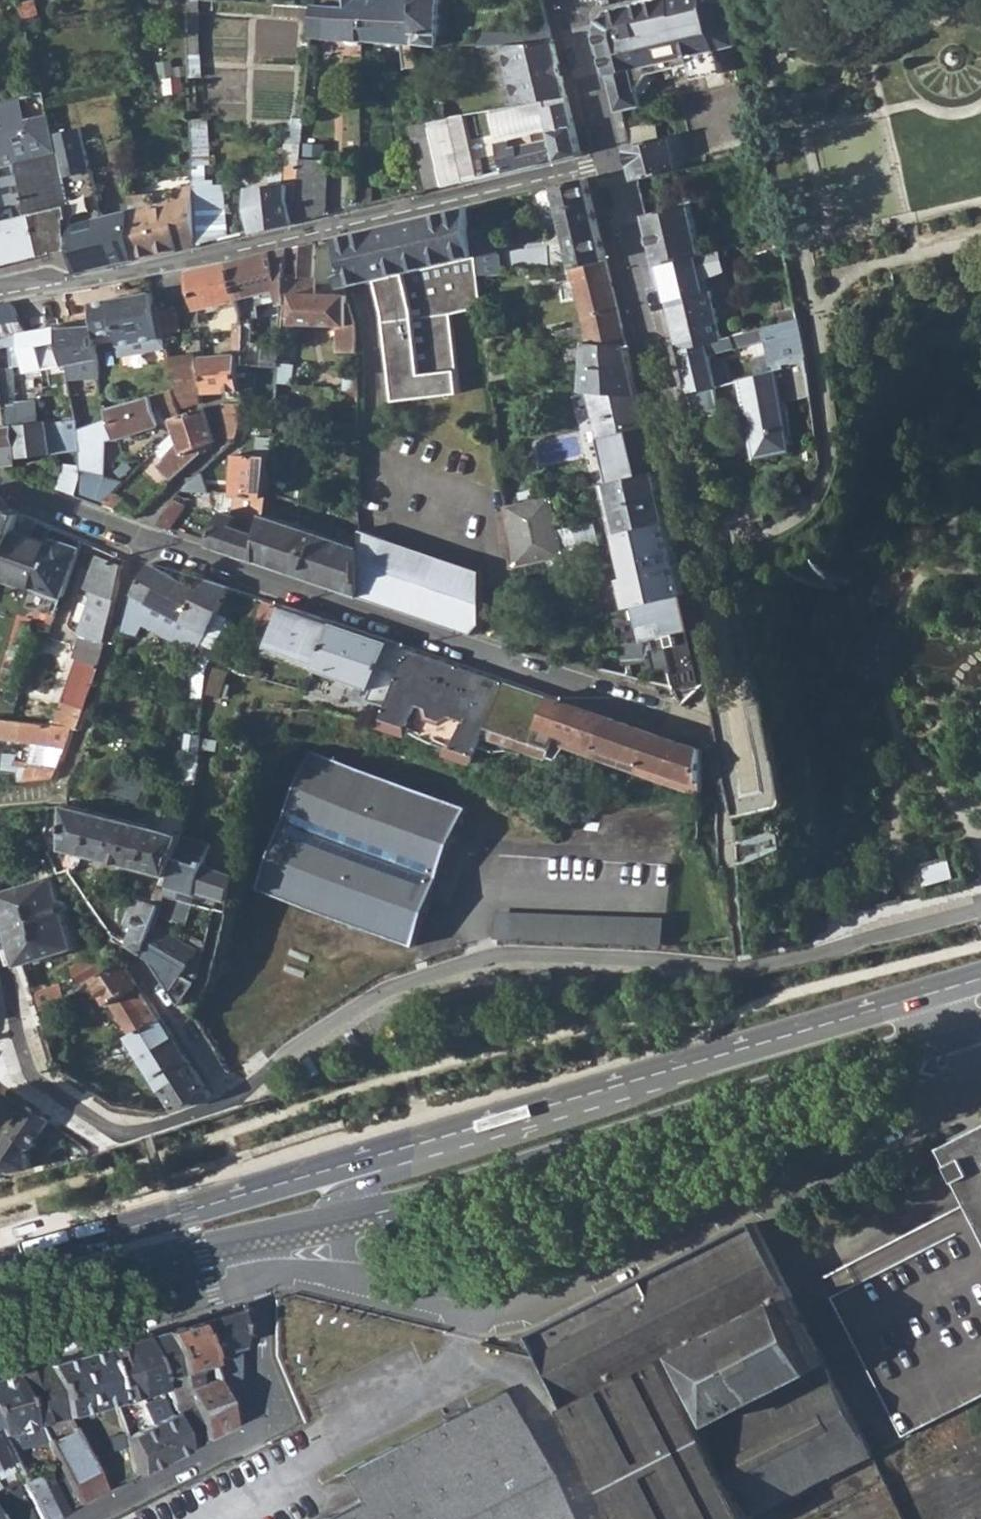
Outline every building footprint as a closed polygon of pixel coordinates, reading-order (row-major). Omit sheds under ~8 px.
[(18,2),(25,27),(37,23),(34,14),(38,13),(34,0),(26,0),(18,2)] [(315,7),(347,9),(347,0),(300,0),(299,6),(315,7)] [(364,41),(364,0),(347,0),(347,9),(315,7),(312,35),(364,41)] [(416,68),(411,44),(415,0),(364,0),(364,41),(401,44),(404,69),(416,68)] [(411,44),(437,46),(440,0),(415,0),(411,44)] [(734,0),(650,0),(615,7),(603,26),(623,112),(652,105),(643,67),(743,46),(738,17),(734,0)] [(554,41),(549,23),(517,26),(518,32),(480,34),(480,44),(504,43),(554,41)] [(567,97),(554,41),(504,43),(519,104),(567,97)] [(69,249),(72,248),(68,236),(68,218),(71,218),(54,135),(47,102),(43,102),(41,91),(0,103),(0,265),(69,249)] [(442,103),(424,107),(427,119),(444,116),(442,103)] [(581,156),(569,103),(546,108),(551,133),(500,145),(506,173),(581,156)] [(655,125),(627,131),(639,180),(690,168),(682,133),(657,140),(655,125)] [(68,236),(72,248),(69,249),(77,274),(136,261),(131,211),(100,218),(79,129),(54,135),(71,218),(68,218),(68,236)] [(423,193),(441,188),(430,138),(414,141),(423,193)] [(302,156),(300,215),(329,216),(331,157),(302,156)] [(247,208),(253,233),(296,223),(301,165),(286,164),(284,185),(250,187),(247,208)] [(586,181),(555,188),(574,268),(605,260),(586,181)] [(131,211),(136,261),(179,250),(179,242),(197,241),(195,186),(176,191),(177,200),(153,206),(150,195),(129,197),(131,211)] [(650,198),(643,200),(659,266),(689,258),(702,255),(688,197),(651,206),(650,198)] [(482,309),(470,208),(363,233),(361,243),(372,282),(379,280),(388,315),(398,400),(460,394),(452,313),(482,309)] [(233,227),(215,232),(215,242),(236,237),(233,227)] [(291,250),(288,290),(285,324),(337,325),(339,352),(357,353),(356,325),(342,276),(335,263),(326,265),(329,296),(315,295),(316,278),(313,278),(314,244),(291,250)] [(243,366),(248,367),(254,367),(255,297),(288,290),(291,250),(232,263),(242,301),(244,307),(243,356),(243,366)] [(689,258),(659,266),(679,351),(723,340),(712,292),(699,295),(696,286),(681,288),(679,280),(694,277),(689,258)] [(605,260),(574,268),(554,272),(558,281),(573,278),(586,327),(567,331),(570,342),(585,343),(626,347),(605,260)] [(232,263),(189,273),(200,310),(242,301),(232,263)] [(93,304),(94,327),(95,340),(115,339),(116,359),(155,357),(153,300),(132,301),(132,310),(118,311),(118,302),(93,304)] [(21,319),(13,303),(0,306),(0,323),(21,319)] [(175,309),(159,312),(165,334),(180,332),(175,309)] [(0,323),(0,341),(27,330),(21,319),(0,323)] [(723,340),(679,351),(690,394),(719,387),(711,356),(764,343),(767,358),(753,361),(759,379),(788,372),(808,367),(798,320),(723,340)] [(60,338),(66,366),(97,360),(95,340),(94,327),(59,328),(60,338)] [(283,336),(282,350),(281,368),(280,384),(295,385),(298,337),(283,336)] [(60,338),(36,343),(42,370),(66,366),(60,338)] [(638,395),(626,347),(585,343),(582,391),(587,391),(638,395)] [(269,349),(268,367),(281,368),(282,350),(269,349)] [(193,352),(170,356),(174,371),(186,405),(202,400),(201,391),(200,391),(195,356),(193,356),(193,352)] [(243,356),(203,360),(207,394),(240,390),(239,382),(238,366),(243,366),(243,356)] [(238,366),(239,382),(249,382),(248,367),(243,366),(238,366)] [(0,368),(0,403),(4,402),(2,384),(14,383),(12,367),(0,368)] [(808,367),(788,372),(795,402),(814,398),(808,367)] [(358,372),(349,372),(348,390),(358,391),(358,372)] [(759,379),(749,381),(769,465),(808,456),(795,402),(788,372),(759,379)] [(121,395),(123,405),(142,400),(140,390),(121,395)] [(657,472),(638,395),(587,391),(594,419),(600,418),(610,461),(604,462),(609,483),(657,472)] [(105,421),(88,427),(92,437),(116,430),(119,437),(174,420),(174,419),(183,416),(172,392),(142,400),(123,405),(104,410),(105,421)] [(244,402),(224,404),(224,434),(235,441),(237,435),(244,402)] [(186,453),(169,463),(178,475),(194,460),(202,454),(201,446),(215,441),(203,408),(183,416),(174,419),(174,420),(177,430),(186,453)] [(77,421),(0,428),(0,446),(15,444),(17,458),(80,450),(79,430),(77,421)] [(236,493),(267,495),(268,489),(273,446),(261,445),(260,455),(239,455),(236,493)] [(83,469),(77,496),(96,502),(102,478),(107,454),(81,452),(83,469)] [(51,487),(77,496),(83,469),(70,467),(68,475),(54,471),(51,487)] [(182,490),(211,492),(202,470),(182,490)] [(669,523),(657,472),(609,483),(622,535),(669,523)] [(267,495),(267,501),(319,521),(323,508),(268,489),(267,495)] [(215,544),(260,559),(265,514),(267,501),(267,495),(236,493),(211,492),(182,490),(162,515),(159,524),(171,529),(188,505),(185,503),(188,498),(237,501),(237,515),(225,511),(215,544)] [(553,496),(506,507),(513,571),(565,559),(553,496)] [(137,506),(125,498),(117,510),(139,517),(143,511),(135,508),(137,506)] [(4,556),(13,532),(20,513),(0,506),(0,555),(4,556)] [(265,514),(260,559),(362,595),(361,521),(337,514),(340,509),(330,506),(325,522),(344,530),(340,540),(265,514)] [(4,556),(0,569),(0,574),(60,596),(77,548),(54,539),(52,546),(13,532),(4,556)] [(687,598),(672,534),(632,544),(646,607),(687,598)] [(62,704),(87,709),(105,650),(122,568),(97,557),(86,589),(93,592),(79,635),(83,637),(76,659),(78,659),(62,704)] [(183,619),(199,590),(174,578),(148,564),(133,594),(182,620),(183,619)] [(208,631),(228,588),(206,578),(199,590),(183,619),(208,631)] [(646,642),(695,631),(687,598),(646,607),(626,611),(628,616),(616,619),(622,643),(646,642)] [(271,637),(282,607),(264,602),(255,630),(271,637)] [(325,647),(333,623),(283,605),(282,607),(271,637),(267,646),(288,652),(294,638),(325,647)] [(394,696),(407,648),(333,623),(325,647),(317,669),(394,696)] [(622,643),(619,643),(625,661),(648,660),(648,657),(658,655),(662,670),(677,667),(684,689),(708,684),(695,631),(646,642),(622,643)] [(505,682),(407,648),(394,696),(389,716),(414,725),(421,704),(432,708),(435,716),(447,720),(456,715),(468,720),(460,745),(481,753),(490,727),(505,682)] [(560,733),(570,704),(505,682),(490,727),(554,749),(560,733)] [(55,726),(73,729),(80,730),(87,709),(62,704),(55,726)] [(599,746),(608,717),(570,704),(560,733),(599,746)] [(0,717),(0,737),(67,748),(73,729),(55,726),(0,717)] [(645,761),(654,733),(608,717),(599,746),(645,761)] [(703,750),(654,733),(645,761),(704,782),(703,750)] [(211,982),(195,1006),(267,991),(264,985),(413,945),(465,809),(309,750),(259,888),(235,880),(231,892),(228,904),(230,909),(211,982)] [(60,768),(25,772),(27,782),(55,780),(60,768)] [(147,775),(117,768),(113,791),(142,798),(147,775)] [(72,834),(69,805),(59,806),(62,835),(72,834)] [(171,832),(69,805),(72,834),(73,846),(167,872),(164,882),(170,884),(177,859),(183,837),(188,816),(175,814),(171,832)] [(183,837),(177,859),(206,866),(213,844),(183,837)] [(227,871),(206,866),(177,859),(170,884),(200,892),(202,885),(224,890),(227,871)] [(947,869),(919,877),(924,896),(952,887),(947,869)] [(227,871),(224,890),(231,892),(235,880),(237,874),(227,871)] [(22,965),(78,948),(66,911),(68,909),(69,906),(69,903),(67,901),(64,900),(62,901),(55,876),(0,893),(0,897),(22,965)] [(134,943),(152,955),(162,914),(165,906),(138,899),(134,911),(142,914),(134,943)] [(498,937),(665,942),(666,914),(499,909),(498,937)] [(176,922),(162,914),(152,955),(200,981),(204,974),(209,954),(171,933),(176,922)] [(71,967),(82,987),(114,968),(104,949),(71,967)] [(131,1037),(163,1019),(125,962),(114,968),(82,987),(89,998),(101,992),(131,1037)] [(57,984),(31,993),(38,1013),(63,998),(57,984)] [(163,1019),(131,1037),(178,1110),(215,1096),(163,1019)] [(12,1128),(28,1104),(17,1097),(2,1122),(12,1128)] [(31,1167),(28,1147),(36,1146),(53,1120),(28,1104),(12,1128),(0,1146),(0,1172),(31,1167)] [(903,1433),(980,1394),(980,1129),(952,1143),(979,1194),(822,1274),(903,1433)] [(627,1518),(744,1518),(873,1453),(753,1222),(533,1335),(627,1518)] [(29,1232),(26,1223),(7,1229),(8,1234),(10,1238),(29,1232)] [(5,1301),(7,1310),(26,1305),(25,1301),(24,1296),(5,1301)] [(186,1327),(227,1428),(233,1412),(235,1311),(186,1327)] [(200,1442),(227,1428),(186,1327),(159,1334),(200,1442)] [(180,1452),(200,1442),(159,1334),(138,1340),(154,1382),(161,1380),(173,1414),(167,1416),(180,1452)] [(145,1428),(167,1416),(154,1382),(138,1340),(117,1347),(133,1399),(138,1398),(138,1401),(140,1404),(139,1410),(145,1428)] [(133,1399),(117,1347),(96,1353),(112,1405),(133,1399)] [(112,1405),(96,1353),(44,1368),(68,1419),(112,1405)] [(68,1419),(44,1368),(25,1374),(47,1424),(68,1419)] [(47,1424),(25,1374),(9,1378),(25,1419),(33,1417),(37,1427),(47,1424)] [(9,1378),(0,1381),(0,1438),(37,1427),(33,1417),(25,1419),(9,1378)] [(340,1518),(563,1518),(499,1398),(363,1469),(379,1500),(340,1518)] [(114,1412),(123,1439),(136,1433),(134,1428),(139,1426),(134,1412),(130,1408),(114,1412)] [(157,1463),(180,1452),(167,1416),(145,1428),(156,1459),(157,1463)] [(140,1431),(151,1462),(156,1459),(145,1428),(140,1431)] [(45,1442),(76,1505),(102,1491),(72,1430),(54,1438),(53,1435),(49,1436),(50,1440),(45,1442)] [(136,1433),(123,1439),(134,1476),(152,1466),(151,1462),(140,1431),(136,1433)] [(9,1461),(0,1442),(0,1465),(9,1461)] [(62,1511),(42,1473),(21,1484),(39,1518),(47,1518),(62,1511)] [(13,1484),(0,1491),(0,1518),(31,1518),(13,1484)]
